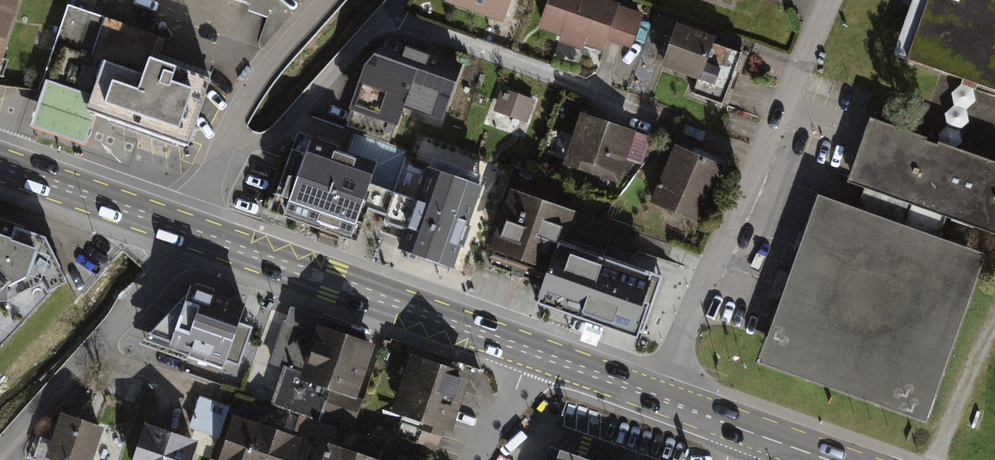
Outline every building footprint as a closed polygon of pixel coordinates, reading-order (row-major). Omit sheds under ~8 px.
[(17,0),(0,0),(0,48),(17,0)] [(250,5),(247,14),(267,21),(270,13),(272,14),(277,0),(235,0),(250,5)] [(443,3),(503,24),(511,0),(445,0),(443,3)] [(605,0),(549,0),(538,30),(560,37),(558,44),(583,52),(584,46),(603,53),(607,41),(631,49),(643,13),(605,0)] [(906,66),(994,98),(994,0),(929,0),(906,66)] [(157,37),(67,6),(42,80),(45,81),(90,96),(85,112),(95,116),(188,147),(210,81),(149,60),(157,37)] [(716,37),(676,24),(661,69),(697,81),(692,95),(722,105),(739,54),(713,45),(716,37)] [(439,125),(461,69),(388,40),(361,69),(346,110),(394,129),(402,110),(439,125)] [(90,96),(45,81),(30,128),(85,146),(95,116),(85,112),(90,96)] [(535,101),(502,89),(493,111),(526,124),(535,101)] [(652,136),(580,112),(562,166),(619,184),(627,160),(642,165),(652,136)] [(973,161),(871,125),(849,187),(950,223),(973,161)] [(379,159),(296,129),(269,213),(356,240),(379,159)] [(722,169),(676,150),(653,205),(699,224),(722,169)] [(973,161),(950,223),(994,239),(994,169),(973,161)] [(452,272),(480,190),(425,171),(397,254),(452,272)] [(489,251),(547,272),(536,305),(582,322),(604,257),(565,243),(574,213),(511,190),(489,251)] [(820,197),(758,361),(925,424),(988,260),(820,197)] [(0,228),(0,344),(37,308),(63,298),(39,240),(0,228)] [(662,277),(604,257),(582,322),(638,341),(662,277)] [(246,305),(197,289),(143,339),(236,369),(248,332),(238,328),(246,305)] [(353,405),(370,351),(342,342),(347,325),(289,307),(273,359),(284,362),(271,404),(318,418),(325,396),(353,405)] [(464,371),(407,351),(381,426),(438,446),(464,371)] [(200,397),(190,431),(220,440),(230,405),(200,397)] [(61,408),(46,453),(68,459),(92,459),(105,423),(61,408)] [(301,433),(235,412),(220,459),(293,459),(301,433)] [(131,459),(193,459),(201,438),(145,419),(131,459)] [(357,446),(330,438),(323,459),(353,459),(357,446)] [(384,455),(357,446),(353,459),(382,459),(384,455)] [(546,447),(543,459),(585,459),(546,447)]
